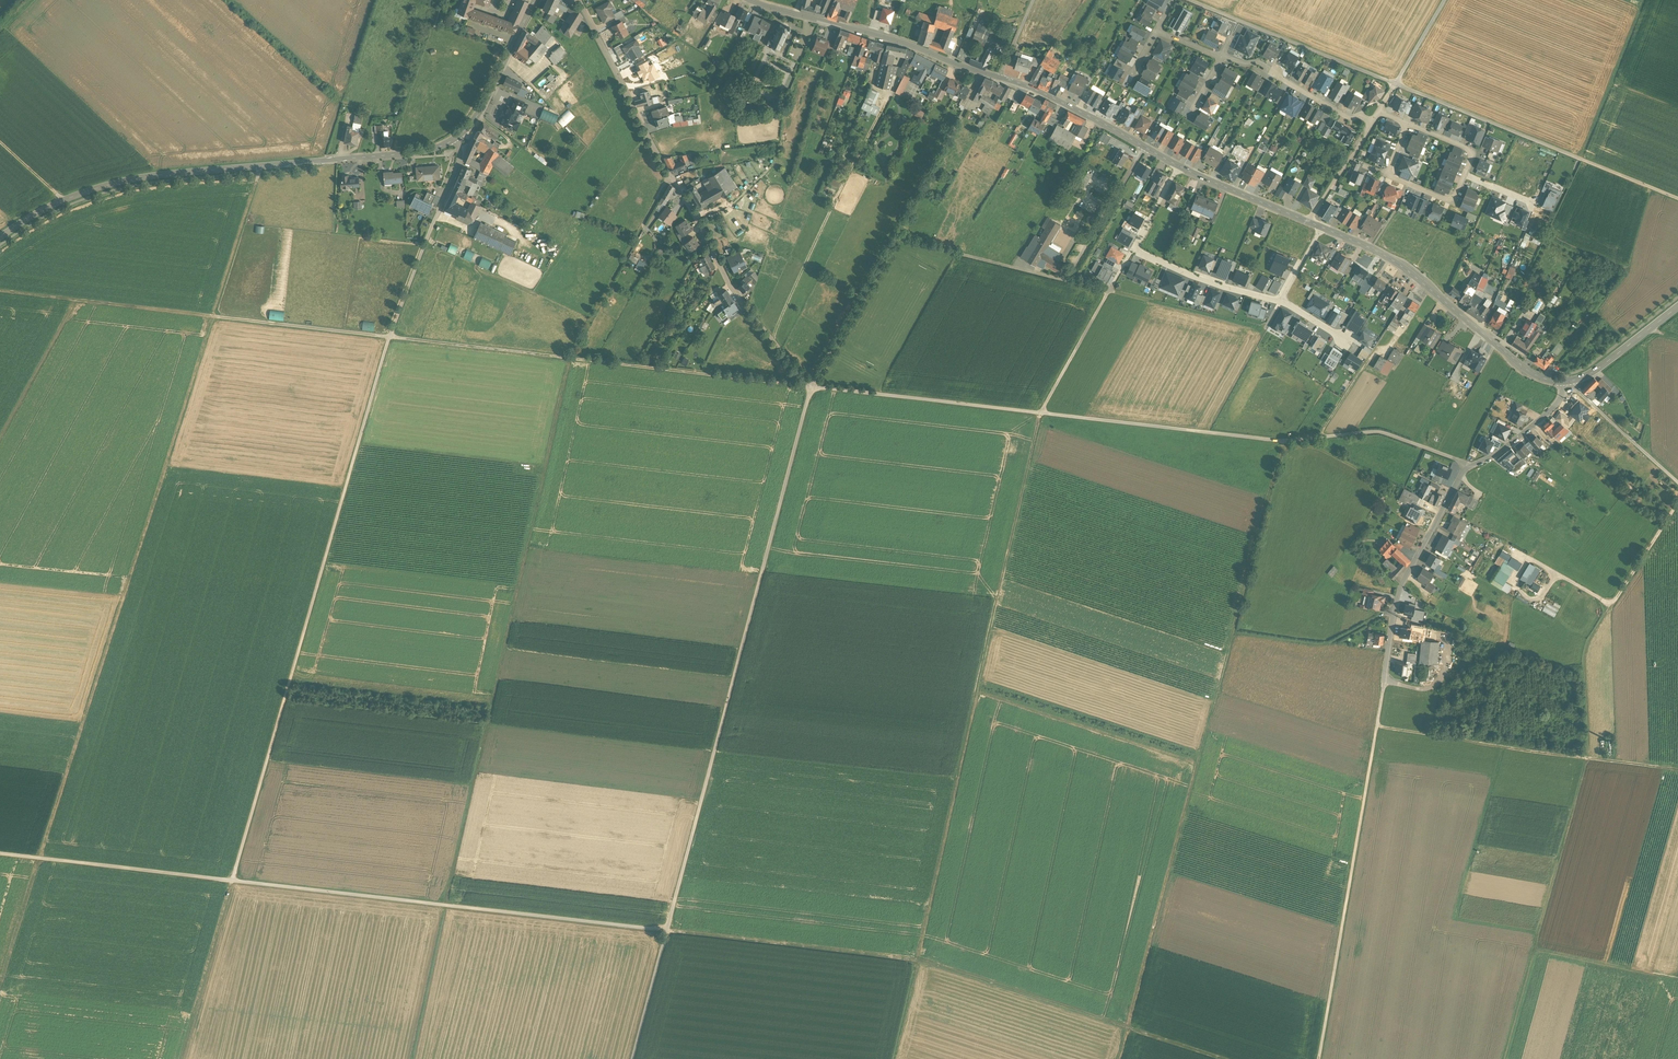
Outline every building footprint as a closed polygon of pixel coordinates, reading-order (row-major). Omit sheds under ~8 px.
[(458,13),(469,18),(472,9),(475,2),(475,0),(462,0),(458,13)] [(510,22),(518,25),(528,3),(524,0),(520,0),(510,22)] [(543,10),(551,14),(552,14),(553,14),(557,5),(559,0),(547,0),(543,10)] [(561,0),(559,0),(557,5),(566,10),(570,11),(573,6),(561,0)] [(643,0),(632,0),(641,9),(646,2),(643,0)] [(840,7),(848,10),(852,12),(853,12),(857,1),(854,0),(844,0),(840,7)] [(1147,4),(1157,10),(1160,4),(1161,5),(1164,0),(1149,0),(1147,4)] [(609,1),(596,9),(604,23),(614,18),(615,17),(613,15),(612,13),(611,13),(609,9),(613,7),(609,1)] [(827,5),(822,3),(819,10),(824,11),(827,5)] [(1146,5),(1144,4),(1140,12),(1142,14),(1143,12),(1152,17),(1152,16),(1156,10),(1146,5)] [(716,7),(712,5),(711,7),(710,6),(704,17),(709,20),(713,12),(716,7)] [(807,7),(802,5),(800,11),(808,13),(810,7),(807,7)] [(838,8),(833,6),(832,9),(831,9),(830,13),(835,15),(838,8)] [(939,6),(936,13),(946,16),(951,17),(953,11),(939,6)] [(819,10),(810,7),(808,13),(823,17),(825,11),(824,11),(819,10)] [(1174,17),(1169,27),(1176,31),(1176,30),(1182,33),(1190,19),(1189,18),(1193,13),(1183,7),(1180,13),(1181,14),(1177,19),(1174,17)] [(582,17),(575,8),(572,12),(566,21),(576,27),(582,17)] [(747,12),(739,8),(735,16),(739,18),(743,20),(746,14),(747,12)] [(880,20),(890,23),(893,11),(883,8),(882,12),(880,20)] [(490,15),(472,9),(469,18),(487,24),(490,15)] [(621,10),(613,15),(615,17),(614,18),(615,20),(624,16),(621,10)] [(844,19),(840,17),(838,22),(847,25),(849,20),(852,12),(848,10),(844,19)] [(880,20),(882,12),(876,10),(873,20),(879,22),(880,20)] [(909,17),(923,22),(923,21),(933,24),(935,17),(920,12),(919,14),(911,11),(909,15),(909,17)] [(719,15),(713,12),(709,20),(708,22),(713,24),(715,21),(719,15)] [(725,14),(721,12),(719,15),(715,21),(721,24),(725,14)] [(1152,17),(1143,12),(1142,14),(1141,16),(1142,17),(1142,16),(1150,21),(1153,16),(1152,16),(1152,17)] [(735,17),(725,13),(725,14),(721,24),(719,27),(728,31),(730,28),(733,20),(735,16),(735,17)] [(830,13),(828,13),(826,18),(836,21),(838,16),(835,15),(830,13)] [(935,17),(933,24),(934,24),(942,27),(942,26),(946,16),(945,16),(946,16),(936,13),(935,17)] [(552,14),(551,14),(549,18),(548,17),(546,20),(552,24),(557,16),(553,14),(552,14)] [(510,22),(490,15),(487,24),(514,33),(518,25),(510,22)] [(758,26),(761,19),(754,16),(748,30),(755,33),(758,26)] [(951,17),(946,16),(945,16),(946,16),(942,26),(942,27),(947,28),(953,31),(955,31),(959,20),(951,17)] [(1150,21),(1142,16),(1142,17),(1140,21),(1149,27),(1152,21),(1150,21)] [(771,22),(762,18),(761,19),(758,26),(767,30),(771,22)] [(1227,23),(1218,19),(1213,28),(1218,31),(1223,33),(1227,23)] [(728,31),(728,32),(732,34),(736,24),(737,22),(733,20),(730,28),(728,31)] [(576,27),(566,21),(565,21),(559,31),(570,37),(576,27)] [(923,22),(921,28),(932,32),(934,24),(933,24),(923,21),(923,22)] [(617,24),(612,27),(614,31),(615,31),(616,33),(615,33),(616,35),(619,34),(621,38),(628,34),(625,28),(623,29),(621,24),(622,24),(622,23),(621,22),(617,24)] [(780,23),(780,24),(779,24),(779,25),(777,30),(776,29),(776,30),(777,30),(775,35),(774,34),(774,35),(775,35),(773,40),(769,38),(767,44),(771,46),(773,48),(772,49),(773,49),(775,50),(775,51),(776,51),(776,50),(778,49),(779,50),(782,44),(783,45),(783,44),(782,44),(784,39),(785,40),(786,39),(784,39),(786,34),(787,35),(788,34),(787,34),(788,30),(789,30),(790,29),(790,28),(789,27),(788,27),(781,24),(780,23)] [(976,31),(988,36),(991,29),(979,23),(976,31)] [(554,37),(542,25),(536,34),(534,36),(545,44),(545,45),(547,46),(554,37)] [(767,30),(758,26),(755,33),(753,39),(759,41),(762,34),(765,36),(767,30)] [(1146,32),(1134,26),(1130,33),(1133,34),(1141,39),(1142,39),(1146,32)] [(475,30),(467,27),(465,33),(473,36),(475,30)] [(932,32),(921,28),(917,42),(928,46),(929,41),(932,32)] [(939,45),(937,49),(945,52),(947,46),(953,31),(947,28),(940,44),(939,44),(939,45)] [(530,34),(525,30),(524,30),(515,47),(517,48),(520,51),(522,47),(527,38),(535,44),(542,48),(545,45),(545,44),(534,36),(530,34)] [(853,34),(840,30),(837,36),(838,36),(844,38),(851,41),(853,34)] [(1211,31),(1209,30),(1207,35),(1215,38),(1217,34),(1217,33),(1211,31)] [(1244,37),(1256,42),(1259,36),(1247,30),(1244,37)] [(860,37),(853,34),(851,41),(856,42),(858,43),(860,37)] [(1133,34),(1130,39),(1138,43),(1141,39),(1133,34)] [(986,40),(974,35),(972,41),(975,43),(977,39),(985,43),(986,40)] [(1215,38),(1207,35),(1204,42),(1215,47),(1219,40),(1215,38)] [(1256,42),(1244,37),(1241,35),(1234,49),(1249,57),(1256,42)] [(844,38),(838,36),(835,44),(840,46),(844,38)] [(872,41),(861,37),(856,55),(861,57),(865,45),(866,46),(870,48),(872,41)] [(657,40),(661,47),(666,44),(662,38),(657,40)] [(823,40),(817,38),(812,51),(818,53),(819,51),(823,53),(825,50),(827,42),(823,41),(823,40)] [(1138,43),(1130,39),(1128,42),(1136,47),(1138,43)] [(636,40),(623,48),(626,53),(627,52),(632,60),(637,57),(637,58),(638,58),(644,54),(636,40)] [(1161,40),(1153,54),(1154,55),(1163,59),(1163,60),(1165,57),(1167,58),(1169,53),(1168,52),(1171,46),(1161,40)] [(1128,42),(1125,41),(1122,48),(1133,54),(1137,47),(1136,47),(1128,42)] [(834,45),(827,42),(825,50),(831,52),(834,45)] [(884,45),(877,43),(875,50),(877,50),(877,49),(882,51),(884,45)] [(542,48),(535,44),(529,52),(526,56),(528,57),(531,60),(535,63),(544,52),(548,47),(547,46),(545,45),(542,48)] [(580,54),(571,44),(566,48),(575,58),(580,54)] [(1280,50),(1270,44),(1266,51),(1272,55),(1275,57),(1280,50)] [(901,48),(886,45),(882,63),(888,65),(888,64),(891,53),(900,55),(901,48)] [(560,46),(552,52),(553,53),(558,61),(567,54),(560,46)] [(846,55),(852,56),(855,48),(850,46),(846,55)] [(529,52),(522,47),(520,51),(517,48),(513,54),(524,63),(525,61),(528,57),(526,56),(529,52)] [(972,57),(963,53),(965,50),(961,48),(959,53),(958,53),(956,58),(968,63),(971,58),(972,57)] [(971,58),(968,63),(985,70),(994,50),(988,48),(984,57),(981,62),(976,60),(971,58)] [(1133,54),(1122,48),(1118,54),(1120,55),(1128,60),(1129,61),(1133,54)] [(915,53),(906,49),(904,56),(907,58),(902,68),(899,73),(900,74),(904,75),(910,63),(915,53)] [(1022,53),(1016,51),(1013,59),(1017,60),(1018,57),(1020,58),(1022,53)] [(1298,57),(1289,52),(1284,62),(1292,67),(1294,64),(1298,57)] [(553,53),(550,55),(551,56),(549,58),(554,65),(558,61),(553,53)] [(935,64),(915,53),(910,63),(921,69),(921,70),(918,76),(922,79),(926,71),(930,73),(931,73),(935,64)] [(856,55),(855,55),(853,61),(864,64),(865,58),(861,57),(856,55)] [(1128,60),(1120,55),(1118,59),(1126,64),(1128,60)] [(1043,60),(1040,65),(1044,67),(1052,72),(1054,73),(1059,64),(1050,58),(1046,56),(1043,60)] [(1020,58),(1018,57),(1017,60),(1014,68),(1029,73),(1031,65),(1032,62),(1020,58)] [(1043,60),(1033,57),(1032,62),(1031,65),(1038,67),(1040,65),(1043,60)] [(1208,63),(1198,57),(1193,65),(1201,70),(1203,71),(1208,63)] [(645,59),(635,64),(638,70),(652,63),(650,59),(646,61),(645,59)] [(1118,59),(1117,59),(1113,65),(1123,70),(1126,64),(1118,59)] [(1151,61),(1150,60),(1146,67),(1157,73),(1161,66),(1158,65),(1151,61)] [(1297,66),(1295,70),(1298,71),(1301,65),(1302,65),(1303,63),(1300,61),(1297,66)] [(652,63),(638,70),(637,71),(640,77),(641,76),(645,83),(659,76),(652,63)] [(888,65),(882,63),(881,68),(884,69),(896,72),(899,73),(902,68),(888,64),(888,65)] [(948,69),(935,64),(931,73),(930,73),(936,76),(943,79),(948,69)] [(1294,64),(1292,67),(1288,73),(1292,75),(1295,70),(1297,66),(1294,64)] [(1123,70),(1113,65),(1110,71),(1111,71),(1109,74),(1119,80),(1124,71),(1123,70)] [(1201,70),(1193,65),(1190,71),(1191,72),(1199,76),(1198,75),(1201,70)] [(1302,65),(1301,65),(1298,71),(1295,76),(1299,78),(1299,79),(1301,81),(1308,69),(1302,65)] [(1157,73),(1146,67),(1142,73),(1143,74),(1144,74),(1150,78),(1153,80),(1157,73)] [(1237,74),(1226,67),(1222,74),(1223,75),(1233,81),(1237,74)] [(884,69),(881,68),(877,86),(889,89),(892,74),(883,72),(884,69)] [(1314,73),(1308,69),(1301,81),(1303,82),(1305,81),(1309,83),(1311,79),(1315,73),(1314,73)] [(1199,76),(1191,72),(1189,76),(1197,80),(1199,76)] [(1253,72),(1247,84),(1254,88),(1259,78),(1260,76),(1253,72)] [(1332,79),(1327,76),(1328,76),(1322,73),(1318,80),(1317,82),(1321,84),(1318,88),(1325,92),(1332,79)] [(547,77),(550,82),(555,78),(551,74),(547,77)] [(1070,79),(1061,74),(1060,77),(1069,83),(1070,79)] [(1189,76),(1186,74),(1182,81),(1194,88),(1198,81),(1197,80),(1189,76)] [(902,78),(897,88),(897,89),(902,91),(909,78),(908,78),(904,75),(902,78)] [(918,76),(915,75),(912,80),(919,84),(922,79),(918,76)] [(1233,81),(1223,75),(1221,79),(1231,85),(1233,81)] [(1087,82),(1077,76),(1072,85),(1069,90),(1079,96),(1087,82)] [(516,81),(507,77),(503,85),(512,89),(516,81)] [(993,81),(986,77),(979,88),(984,91),(985,89),(987,85),(990,87),(993,81)] [(1058,80),(1052,77),(1049,85),(1055,88),(1057,84),(1058,80)] [(1065,89),(1069,83),(1060,77),(1058,80),(1057,84),(1060,86),(1060,87),(1059,90),(1063,92),(1065,89)] [(1142,77),(1139,81),(1147,86),(1150,82),(1149,81),(1142,77)] [(1259,78),(1254,88),(1258,90),(1257,92),(1261,85),(1264,80),(1259,78)] [(1318,80),(1315,78),(1314,81),(1311,86),(1317,90),(1318,88),(1321,84),(1317,82),(1318,80)] [(1231,85),(1221,79),(1218,84),(1228,90),(1231,85)] [(959,85),(950,80),(944,90),(954,95),(959,85)] [(1045,83),(1037,80),(1035,85),(1048,91),(1050,87),(1049,86),(1049,85),(1045,83)] [(522,84),(516,81),(512,89),(518,92),(520,88),(522,84)] [(1005,87),(994,81),(993,81),(990,87),(1001,93),(1005,87)] [(1139,81),(1138,81),(1134,88),(1147,95),(1151,88),(1147,86),(1139,81)] [(1194,88),(1182,81),(1179,87),(1181,89),(1189,94),(1190,94),(1194,88)] [(1276,85),(1268,81),(1265,87),(1262,92),(1262,93),(1275,100),(1276,101),(1279,95),(1282,90),(1275,86),(1276,85)] [(1339,82),(1330,97),(1337,101),(1343,92),(1346,86),(1345,86),(1339,82)] [(1228,90),(1218,84),(1217,83),(1213,90),(1224,97),(1228,90)] [(1055,88),(1049,85),(1049,86),(1050,87),(1048,91),(1056,95),(1058,89),(1059,90),(1060,87),(1060,86),(1057,84),(1055,88)] [(968,90),(959,85),(955,94),(962,98),(964,98),(964,97),(968,90)] [(987,85),(985,89),(988,91),(989,90),(996,93),(1001,96),(1001,93),(990,87),(987,85)] [(1011,88),(1006,85),(1001,96),(999,98),(1003,100),(1004,101),(1011,88)] [(846,86),(839,104),(841,105),(845,96),(847,97),(851,89),(846,86)] [(1384,91),(1375,86),(1373,90),(1370,91),(1370,96),(1370,101),(1380,97),(1384,91)] [(527,91),(520,88),(518,92),(519,92),(518,95),(522,97),(523,95),(525,96),(527,91)] [(944,92),(938,89),(935,94),(938,95),(937,97),(941,99),(944,92)] [(1085,100),(1084,100),(1090,103),(1097,92),(1091,89),(1089,92),(1085,100)] [(1189,94),(1181,89),(1177,95),(1186,100),(1189,94)] [(868,90),(863,102),(864,103),(867,96),(870,98),(873,99),(876,93),(868,90)] [(642,98),(642,99),(635,101),(637,107),(644,105),(651,104),(650,100),(649,97),(650,97),(649,95),(650,95),(649,92),(648,91),(640,94),(641,95),(640,95),(641,98),(642,98)] [(1097,92),(1090,103),(1095,106),(1096,106),(1100,99),(1102,95),(1097,92)] [(1278,104),(1277,106),(1281,108),(1289,95),(1289,94),(1286,92),(1283,97),(1278,104)] [(1357,96),(1350,92),(1344,104),(1351,108),(1353,104),(1357,96)] [(992,100),(997,103),(997,101),(999,98),(1001,96),(996,93),(992,100)] [(1220,98),(1212,93),(1209,98),(1217,103),(1220,98)] [(980,97),(976,94),(972,101),(976,104),(979,100),(980,97)] [(992,100),(982,94),(980,97),(979,100),(984,103),(993,108),(997,103),(992,100)] [(1026,94),(1021,102),(1030,107),(1035,98),(1026,94)] [(1279,95),(1276,101),(1275,100),(1274,102),(1278,104),(1283,97),(1279,95)] [(1289,95),(1281,108),(1287,112),(1295,97),(1293,96),(1292,96),(1289,95)] [(1362,99),(1357,96),(1353,104),(1357,107),(1362,99)] [(964,98),(962,98),(959,104),(964,107),(968,99),(964,97),(964,98)] [(1295,97),(1287,112),(1293,115),(1301,102),(1301,101),(1298,100),(1297,98),(1295,97)] [(1043,103),(1035,98),(1030,107),(1029,108),(1037,113),(1041,106),(1043,103)] [(1184,102),(1176,98),(1173,103),(1172,103),(1173,109),(1175,109),(1180,111),(1185,103),(1184,102)] [(1209,98),(1208,98),(1206,102),(1205,104),(1202,108),(1211,113),(1217,103),(1209,98)] [(1056,105),(1046,99),(1043,103),(1041,106),(1045,108),(1048,109),(1052,112),(1056,105)] [(1404,100),(1400,99),(1399,99),(1398,99),(1395,105),(1393,109),(1402,112),(1403,110),(1402,110),(1406,102),(1404,102),(1404,100)] [(527,105),(514,100),(511,108),(519,112),(523,114),(527,105)] [(1110,102),(1107,100),(1101,111),(1104,112),(1105,112),(1110,115),(1112,112),(1116,105),(1112,102),(1110,102)] [(1116,105),(1112,112),(1116,115),(1123,103),(1118,100),(1116,105)] [(1000,103),(997,101),(997,103),(993,108),(992,111),(995,113),(1000,103)] [(1020,105),(1013,101),(1008,110),(1015,114),(1020,105)] [(1301,102),(1293,115),(1296,117),(1298,114),(1305,103),(1301,101),(1301,102)] [(880,107),(871,104),(870,106),(867,104),(866,107),(863,105),(864,103),(863,102),(861,106),(870,110),(869,112),(877,115),(880,107)] [(993,108),(984,103),(980,110),(984,113),(989,116),(992,111),(993,108)] [(1305,103),(1298,114),(1302,116),(1308,105),(1305,103)] [(1314,108),(1308,104),(1308,105),(1302,116),(1308,119),(1314,108)] [(1423,107),(1416,104),(1414,107),(1411,115),(1411,116),(1418,119),(1423,107)] [(666,106),(652,111),(655,120),(666,116),(669,115),(666,106)] [(1141,110),(1134,106),(1132,110),(1134,111),(1133,113),(1133,115),(1134,115),(1133,116),(1137,118),(1140,112),(1141,110)] [(511,108),(508,107),(501,123),(507,126),(507,127),(508,129),(510,129),(512,129),(512,128),(516,130),(519,123),(515,121),(519,112),(511,108)] [(1423,107),(1418,119),(1425,122),(1426,121),(1429,113),(1430,110),(1423,107)] [(1321,111),(1314,108),(1308,119),(1314,123),(1316,119),(1321,112),(1321,111)] [(557,120),(564,127),(575,116),(568,109),(557,120)] [(925,112),(918,109),(914,115),(921,119),(925,112)] [(1052,112),(1048,109),(1042,119),(1046,122),(1050,116),(1051,114),(1052,112)] [(1131,113),(1124,109),(1118,119),(1123,122),(1123,123),(1127,125),(1130,120),(1131,120),(1133,116),(1134,115),(1133,115),(1133,113),(1134,111),(1132,110),(1131,113)] [(554,125),(558,116),(544,110),(540,118),(554,125)] [(1077,116),(1068,111),(1064,119),(1061,122),(1061,123),(1065,126),(1069,120),(1072,121),(1072,120),(1074,121),(1077,116)] [(1199,116),(1207,120),(1209,116),(1202,112),(1199,116)] [(989,116),(984,113),(981,120),(985,122),(989,116)] [(1445,117),(1438,114),(1433,125),(1439,128),(1441,127),(1442,125),(1445,117)] [(1207,120),(1199,116),(1198,115),(1194,122),(1206,129),(1210,122),(1207,120)] [(666,116),(655,120),(658,128),(669,124),(666,116)] [(1059,121),(1050,116),(1046,122),(1056,127),(1057,125),(1059,121)] [(1142,116),(1141,116),(1139,120),(1135,128),(1143,133),(1144,133),(1151,121),(1142,116)] [(1086,120),(1080,117),(1077,123),(1076,122),(1072,130),(1074,131),(1074,132),(1077,134),(1083,137),(1087,128),(1083,126),(1086,120)] [(1246,122),(1251,126),(1254,121),(1249,117),(1246,122)] [(1040,122),(1034,118),(1029,127),(1039,134),(1046,122),(1042,119),(1040,122)] [(1356,132),(1348,127),(1348,128),(1346,127),(1346,126),(1335,120),(1331,127),(1344,134),(1343,136),(1342,136),(1341,136),(1340,139),(1340,140),(1348,145),(1356,132)] [(1462,126),(1452,122),(1448,131),(1458,136),(1462,126)] [(489,127),(483,123),(477,133),(481,136),(484,134),(486,132),(489,127)] [(1393,125),(1387,123),(1386,126),(1385,126),(1383,131),(1394,136),(1398,127),(1393,125)] [(1057,125),(1056,127),(1049,139),(1069,150),(1077,134),(1074,132),(1073,133),(1064,128),(1057,125)] [(1152,136),(1158,140),(1165,129),(1158,125),(1157,128),(1152,136)] [(354,127),(348,126),(344,143),(356,145),(358,137),(358,132),(359,128),(354,127)] [(1484,131),(1472,126),(1469,133),(1467,139),(1479,144),(1484,131)] [(499,134),(489,127),(486,132),(496,139),(499,134)] [(1165,129),(1158,140),(1165,143),(1169,135),(1171,132),(1165,129)] [(1427,135),(1419,132),(1417,136),(1425,139),(1425,140),(1427,135)] [(388,137),(384,137),(383,133),(379,133),(380,147),(388,146),(388,137)] [(1098,140),(1102,142),(1106,134),(1103,133),(1098,140)] [(1106,134),(1102,142),(1107,145),(1111,137),(1106,134)] [(1417,136),(1414,135),(1412,136),(1410,142),(1422,146),(1425,140),(1425,139),(1417,136)] [(1183,139),(1177,136),(1175,139),(1171,146),(1170,147),(1176,150),(1177,150),(1181,142),(1183,139)] [(1021,138),(1018,137),(1011,148),(1017,152),(1019,148),(1016,146),(1021,138)] [(1502,142),(1489,137),(1489,138),(1485,147),(1494,150),(1498,152),(1502,142)] [(492,145),(480,138),(478,140),(481,142),(489,147),(491,149),(493,145),(492,145)] [(1212,138),(1208,144),(1212,147),(1216,140),(1212,138)] [(1384,142),(1377,139),(1377,140),(1374,145),(1387,150),(1387,151),(1390,145),(1384,142)] [(479,145),(472,141),(470,144),(464,158),(470,160),(475,147),(478,148),(479,145)] [(489,147),(481,142),(479,145),(478,148),(487,152),(489,147)] [(494,142),(492,145),(493,145),(491,149),(495,152),(497,149),(499,145),(494,142)] [(1182,153),(1182,154),(1188,157),(1195,146),(1189,142),(1187,145),(1182,153)] [(1422,146),(1410,142),(1407,147),(1408,149),(1411,150),(1419,154),(1419,153),(1422,146)] [(1249,153),(1235,145),(1233,148),(1231,153),(1245,161),(1249,153)] [(1387,150),(1374,145),(1371,152),(1377,155),(1384,157),(1387,151),(1387,150)] [(1195,146),(1188,157),(1194,161),(1196,158),(1201,150),(1201,149),(1195,146)] [(1225,146),(1222,153),(1226,155),(1230,148),(1225,146)] [(1462,150),(1455,146),(1452,153),(1460,156),(1462,150)] [(491,149),(489,147),(487,152),(481,164),(478,169),(480,170),(485,173),(488,175),(493,165),(499,155),(495,152),(491,149)] [(1213,149),(1210,147),(1203,159),(1209,163),(1215,152),(1212,150),(1213,149)] [(1129,154),(1120,149),(1113,161),(1122,167),(1129,154)] [(1419,154),(1411,150),(1409,155),(1413,157),(1417,158),(1420,153),(1419,153),(1419,154)] [(1218,154),(1215,152),(1209,163),(1216,167),(1223,154),(1219,152),(1218,154)] [(1377,155),(1371,152),(1369,159),(1374,161),(1377,155)] [(1389,152),(1384,165),(1378,163),(1378,165),(1382,167),(1383,165),(1386,166),(1388,159),(1387,159),(1389,155),(1391,156),(1391,153),(1389,152)] [(1452,153),(1450,152),(1447,159),(1460,164),(1463,157),(1460,156),(1452,153)] [(548,163),(536,154),(534,156),(546,165),(548,163)] [(499,155),(493,165),(506,176),(514,167),(499,155)] [(689,165),(685,155),(679,155),(682,162),(681,162),(683,168),(689,165)] [(1384,157),(1377,155),(1374,161),(1382,164),(1385,157),(1384,157)] [(1412,160),(1404,156),(1399,169),(1402,170),(1411,174),(1413,174),(1418,162),(1412,160)] [(1460,164),(1447,159),(1444,166),(1447,168),(1456,171),(1457,171),(1460,164)] [(481,164),(473,161),(470,160),(468,163),(478,169),(481,164)] [(1240,167),(1227,160),(1220,172),(1227,176),(1227,175),(1234,179),(1240,169),(1239,168),(1240,167)] [(1489,164),(1480,160),(1476,168),(1478,169),(1486,172),(1486,171),(1489,164)] [(681,162),(673,166),(671,162),(667,163),(671,173),(683,168),(681,162)] [(1360,165),(1353,162),(1349,171),(1353,173),(1354,170),(1357,172),(1360,165)] [(1140,163),(1135,172),(1138,174),(1143,165),(1140,163)] [(1247,171),(1243,178),(1248,182),(1257,167),(1251,164),(1247,171)] [(1151,169),(1143,165),(1138,174),(1145,178),(1151,169)] [(439,166),(416,168),(417,181),(426,180),(426,179),(434,179),(440,179),(439,166)] [(471,170),(463,167),(459,175),(468,178),(469,176),(471,170)] [(1257,167),(1248,182),(1254,185),(1255,183),(1259,177),(1258,177),(1262,170),(1257,167)] [(1155,168),(1151,175),(1155,177),(1156,177),(1159,172),(1159,173),(1160,171),(1155,168)] [(1272,170),(1267,168),(1265,172),(1262,179),(1265,181),(1266,181),(1272,170)] [(1275,168),(1273,171),(1281,176),(1283,172),(1275,168)] [(734,187),(723,169),(701,182),(704,187),(710,184),(712,187),(704,192),(710,202),(734,187)] [(1486,172),(1478,169),(1476,174),(1485,177),(1487,172),(1486,171),(1486,172)] [(1273,171),(1272,170),(1266,181),(1265,181),(1264,182),(1274,188),(1281,176),(1273,171)] [(1357,172),(1354,170),(1353,173),(1350,180),(1360,184),(1364,174),(1357,172)] [(1411,174),(1402,170),(1399,177),(1408,180),(1411,174)] [(392,171),(384,171),(384,184),(403,183),(402,171),(392,171)] [(1007,181),(1012,173),(1009,171),(1004,179),(1007,181)] [(1159,173),(1159,172),(1156,177),(1155,177),(1154,179),(1153,181),(1161,185),(1166,176),(1159,173)] [(1445,175),(1442,173),(1439,180),(1451,186),(1454,178),(1453,178),(1445,175)] [(358,177),(348,178),(348,175),(342,176),(342,180),(341,180),(341,182),(340,182),(341,186),(348,186),(348,188),(359,187),(358,177)] [(468,178),(459,175),(456,184),(463,188),(465,183),(471,186),(473,182),(468,179),(468,178)] [(1101,175),(1099,180),(1109,185),(1111,180),(1101,175)] [(1315,180),(1308,176),(1303,185),(1310,189),(1315,180)] [(1300,183),(1290,177),(1284,188),(1283,189),(1285,190),(1294,194),(1300,183)] [(1379,181),(1371,177),(1368,184),(1366,188),(1367,188),(1374,191),(1375,191),(1377,192),(1379,186),(1377,185),(1379,181)] [(1451,186),(1439,180),(1436,188),(1445,191),(1448,193),(1451,186)] [(1161,185),(1153,181),(1149,189),(1157,193),(1161,185)] [(471,186),(468,194),(467,196),(471,198),(472,196),(478,185),(476,184),(473,182),(471,186)] [(1542,191),(1548,194),(1549,193),(1547,192),(1550,187),(1551,187),(1552,185),(1546,182),(1542,191)] [(1184,188),(1176,183),(1172,190),(1176,193),(1180,195),(1181,194),(1182,192),(1184,188)] [(673,187),(670,185),(663,197),(667,199),(671,192),(673,187)] [(694,186),(688,189),(692,195),(697,192),(694,186)] [(1284,188),(1280,186),(1275,195),(1281,198),(1285,192),(1284,191),(1285,190),(1283,189),(1284,188)] [(1395,188),(1393,187),(1385,189),(1384,191),(1385,193),(1383,194),(1384,198),(1387,199),(1390,200),(1393,200),(1394,199),(1396,199),(1394,195),(1396,195),(1397,195),(1396,191),(1395,188)] [(1562,192),(1551,187),(1550,187),(1547,192),(1549,193),(1548,194),(1545,200),(1543,204),(1547,206),(1546,208),(1547,208),(1553,210),(1559,197),(1560,197),(1562,192)] [(462,191),(454,188),(449,199),(455,202),(458,195),(465,199),(467,196),(468,194),(462,191)] [(1157,193),(1149,189),(1147,192),(1155,197),(1157,193)] [(1314,193),(1307,189),(1301,202),(1307,205),(1308,207),(1310,208),(1312,208),(1319,195),(1314,193)] [(1467,191),(1464,198),(1475,203),(1478,196),(1476,195),(1467,191)] [(423,201),(431,205),(436,196),(427,192),(423,201)] [(699,195),(697,192),(692,195),(700,208),(705,205),(699,195)] [(704,192),(699,195),(705,205),(710,202),(704,192)] [(421,195),(416,193),(410,206),(423,212),(421,215),(425,217),(427,214),(428,214),(432,205),(431,205),(423,201),(419,199),(421,195)] [(1180,195),(1176,193),(1174,197),(1169,195),(1166,200),(1170,203),(1174,205),(1180,195)] [(1207,199),(1197,195),(1193,206),(1191,208),(1193,209),(1194,208),(1198,209),(1198,208),(1203,210),(1207,199)] [(1420,198),(1413,195),(1412,195),(1409,203),(1408,207),(1415,210),(1420,198)] [(1505,202),(1492,197),(1486,213),(1501,220),(1504,213),(1502,211),(1505,202)] [(1427,201),(1420,198),(1415,210),(1422,213),(1427,201)] [(1475,203),(1464,198),(1461,205),(1470,209),(1472,210),(1475,203)] [(455,202),(449,199),(444,209),(450,212),(454,204),(455,202)] [(1207,199),(1203,210),(1207,212),(1206,213),(1210,215),(1210,216),(1212,216),(1213,214),(1217,203),(1207,199)] [(479,206),(472,202),(469,208),(477,212),(480,206),(479,206)] [(1338,208),(1327,202),(1320,213),(1324,215),(1323,217),(1330,221),(1333,215),(1338,208)] [(1509,214),(1513,206),(1505,202),(1502,211),(1504,213),(1509,214)] [(1174,205),(1170,203),(1167,209),(1172,212),(1174,209),(1178,211),(1180,208),(1174,205)] [(467,210),(454,204),(450,212),(457,215),(458,216),(459,214),(470,219),(474,220),(477,212),(469,208),(468,209),(467,210)] [(659,204),(651,217),(655,219),(662,206),(659,204)] [(1443,208),(1434,204),(1430,213),(1428,217),(1438,221),(1438,220),(1440,219),(1441,217),(1440,216),(1443,208)] [(671,208),(670,208),(670,209),(667,207),(661,215),(665,217),(663,219),(667,222),(667,223),(674,214),(675,213),(672,211),(673,210),(673,209),(671,208)] [(1333,215),(1337,217),(1342,208),(1338,207),(1338,208),(1333,215)] [(1529,212),(1517,207),(1511,220),(1515,221),(1515,222),(1523,225),(1525,220),(1529,212)] [(1198,209),(1194,208),(1193,209),(1191,214),(1200,217),(1202,212),(1197,210),(1198,209)] [(1353,212),(1346,208),(1344,210),(1339,218),(1339,219),(1346,223),(1353,212)] [(1372,212),(1368,209),(1364,216),(1366,218),(1368,215),(1370,216),(1372,212)] [(573,215),(583,219),(585,214),(575,210),(573,215)] [(1360,216),(1353,212),(1346,223),(1353,227),(1358,219),(1360,216)] [(1469,212),(1468,212),(1465,218),(1467,219),(1474,222),(1477,215),(1469,212)] [(1144,218),(1134,213),(1129,222),(1129,223),(1134,225),(1139,228),(1144,218)] [(458,216),(457,215),(456,219),(468,224),(470,219),(459,214),(458,216)] [(674,214),(667,223),(671,226),(672,226),(677,216),(674,214)] [(1210,216),(1208,220),(1214,223),(1217,215),(1213,214),(1212,216),(1210,216)] [(1463,218),(1459,216),(1455,214),(1451,224),(1463,228),(1467,219),(1465,218),(1463,217),(1463,218)] [(1370,216),(1368,215),(1366,218),(1360,228),(1366,232),(1374,221),(1371,219),(1372,218),(1370,216)] [(1259,221),(1253,218),(1250,226),(1256,229),(1259,221)] [(1040,238),(1036,245),(1033,250),(1027,261),(1027,260),(1026,261),(1036,266),(1037,265),(1041,257),(1045,251),(1061,225),(1052,219),(1040,238)] [(1270,223),(1260,219),(1259,221),(1256,229),(1255,231),(1261,233),(1262,231),(1266,233),(1270,223)] [(1358,219),(1353,227),(1356,229),(1361,221),(1358,219)] [(1130,231),(1134,225),(1129,223),(1129,222),(1125,220),(1122,226),(1124,228),(1130,231)] [(685,221),(676,226),(680,234),(681,236),(685,234),(691,231),(685,221)] [(1377,223),(1374,221),(1366,232),(1373,236),(1379,226),(1381,224),(1379,223),(1377,221),(1377,223)] [(506,234),(480,222),(473,238),(510,255),(516,242),(504,237),(506,234)] [(1190,227),(1185,225),(1182,231),(1188,233),(1190,227)] [(1124,228),(1122,232),(1129,236),(1132,232),(1130,231),(1124,228)] [(1117,240),(1129,246),(1133,238),(1129,236),(1122,232),(1117,240)] [(1527,232),(1520,247),(1525,249),(1531,234),(1527,232)] [(685,234),(681,236),(680,234),(677,236),(683,246),(685,244),(689,240),(685,234)] [(1036,235),(1029,247),(1028,246),(1021,257),(1027,260),(1027,261),(1033,250),(1036,245),(1040,238),(1036,235)] [(1538,245),(1539,241),(1541,242),(1542,239),(1535,236),(1533,243),(1538,245)] [(698,244),(692,237),(689,240),(685,244),(691,251),(698,244)] [(1332,250),(1319,243),(1311,256),(1322,262),(1325,256),(1328,258),(1332,250)] [(691,251),(685,244),(683,246),(689,253),(691,251)] [(455,255),(458,248),(451,245),(448,252),(455,255)] [(1124,254),(1111,247),(1106,257),(1109,259),(1116,262),(1118,264),(1124,254)] [(1332,250),(1328,258),(1331,260),(1337,250),(1333,248),(1332,250)] [(466,251),(464,259),(471,262),(474,253),(466,251)] [(739,251),(730,255),(732,260),(731,263),(730,263),(732,266),(731,267),(733,271),(735,271),(739,269),(741,270),(744,268),(742,265),(745,263),(742,258),(739,251)] [(1055,257),(1045,251),(1041,257),(1056,266),(1058,263),(1053,260),(1055,257)] [(1351,260),(1339,253),(1331,265),(1343,272),(1347,266),(1351,260)] [(708,254),(700,258),(699,259),(700,262),(701,261),(703,265),(711,261),(708,254)] [(1273,264),(1284,269),(1285,269),(1289,259),(1277,254),(1273,264)] [(637,264),(635,267),(642,270),(646,262),(631,255),(628,260),(637,264)] [(1214,259),(1204,255),(1199,267),(1209,271),(1209,269),(1213,260),(1214,259)] [(1056,266),(1041,257),(1037,265),(1043,269),(1045,265),(1060,274),(1062,271),(1061,270),(1060,271),(1055,267),(1056,266)] [(1065,263),(1055,257),(1053,260),(1058,263),(1056,266),(1055,267),(1060,271),(1061,270),(1065,263)] [(1216,261),(1214,266),(1219,268),(1223,260),(1218,258),(1216,261)] [(1116,262),(1109,259),(1106,263),(1113,267),(1116,262)] [(1232,263),(1223,260),(1219,268),(1217,274),(1226,278),(1229,269),(1232,263)] [(703,265),(700,267),(703,273),(715,268),(711,261),(703,265)] [(1111,274),(1113,270),(1111,270),(1103,265),(1096,261),(1092,270),(1098,273),(1096,277),(1103,281),(1103,280),(1108,282),(1112,275),(1111,274)] [(1135,276),(1140,266),(1133,263),(1127,275),(1134,278),(1135,276)] [(1284,269),(1273,264),(1270,271),(1281,275),(1284,269)] [(1357,282),(1360,276),(1364,279),(1368,271),(1357,264),(1354,268),(1357,270),(1352,278),(1357,282)] [(1140,266),(1135,276),(1140,279),(1139,282),(1145,285),(1152,271),(1140,265),(1140,266)] [(1515,270),(1510,267),(1506,277),(1511,280),(1515,270)] [(1249,276),(1237,271),(1233,281),(1244,285),(1246,282),(1249,276)] [(753,272),(749,274),(751,277),(745,282),(749,287),(753,291),(758,277),(753,272)] [(1169,291),(1175,276),(1165,272),(1162,281),(1159,287),(1169,291)] [(1471,279),(1478,284),(1481,278),(1482,276),(1476,272),(1471,279)] [(749,274),(740,282),(742,284),(738,287),(743,293),(749,287),(745,282),(751,277),(749,274)] [(1268,278),(1263,275),(1257,287),(1263,290),(1263,289),(1269,292),(1269,290),(1275,281),(1272,280),(1269,278),(1268,278)] [(1175,276),(1169,291),(1174,293),(1178,295),(1181,289),(1185,280),(1175,276)] [(1366,278),(1361,285),(1361,288),(1359,291),(1362,293),(1365,288),(1367,284),(1369,280),(1366,278)] [(1385,283),(1378,278),(1372,286),(1376,288),(1380,291),(1385,283)] [(1476,289),(1475,291),(1481,293),(1486,281),(1481,278),(1478,284),(1476,289)] [(1471,279),(1468,284),(1469,285),(1476,289),(1478,284),(1471,279)] [(1275,281),(1269,290),(1275,293),(1281,283),(1277,281),(1275,280),(1275,281)] [(711,299),(718,295),(710,282),(705,290),(711,299)] [(1201,286),(1193,283),(1192,286),(1189,292),(1187,298),(1195,301),(1198,294),(1201,286)] [(1459,291),(1455,297),(1462,302),(1468,295),(1464,292),(1468,286),(1467,285),(1464,283),(1459,291)] [(1372,287),(1367,284),(1365,288),(1362,293),(1365,295),(1368,290),(1370,291),(1372,287)] [(1399,292),(1391,287),(1388,292),(1386,295),(1394,300),(1399,292)] [(1459,291),(1453,287),(1449,293),(1455,297),(1459,291)] [(1186,291),(1181,289),(1178,295),(1174,293),(1173,295),(1182,299),(1186,291)] [(1207,297),(1204,304),(1214,308),(1216,302),(1220,293),(1210,289),(1207,297)] [(730,296),(726,290),(718,295),(721,300),(722,301),(730,296)] [(1308,298),(1311,300),(1314,295),(1316,292),(1313,290),(1308,298)] [(1475,291),(1474,293),(1483,298),(1486,300),(1488,297),(1481,293),(1475,291)] [(1399,292),(1394,300),(1386,295),(1381,303),(1389,308),(1393,310),(1397,313),(1402,305),(1407,297),(1399,292)] [(1474,293),(1472,298),(1471,299),(1478,303),(1479,304),(1483,298),(1474,293)] [(1198,294),(1195,301),(1194,303),(1198,305),(1199,304),(1202,296),(1198,294)] [(1202,295),(1202,296),(1199,304),(1203,306),(1204,304),(1207,297),(1202,295)] [(1239,299),(1227,295),(1223,304),(1235,309),(1237,303),(1239,299)] [(1322,299),(1314,295),(1311,300),(1306,308),(1314,312),(1322,299)] [(1468,295),(1462,302),(1462,303),(1468,307),(1471,303),(1471,302),(1470,302),(1471,299),(1472,298),(1468,295)] [(730,296),(722,301),(723,303),(726,307),(734,302),(730,296)] [(1486,300),(1483,298),(1479,304),(1487,309),(1490,303),(1486,300)] [(1507,304),(1496,298),(1495,300),(1500,303),(1506,307),(1507,304)] [(1322,299),(1314,312),(1321,317),(1326,309),(1329,304),(1322,299)] [(1419,305),(1412,300),(1408,307),(1415,312),(1419,305)] [(1495,300),(1492,308),(1496,311),(1498,306),(1500,303),(1495,300)] [(1262,304),(1251,301),(1248,313),(1258,315),(1259,316),(1261,308),(1262,304)] [(726,307),(717,313),(722,320),(730,313),(737,308),(734,302),(726,307)] [(1479,304),(1478,303),(1476,306),(1471,303),(1468,307),(1466,310),(1481,321),(1487,309),(1479,304)] [(1397,313),(1387,328),(1394,332),(1402,320),(1400,319),(1407,309),(1402,305),(1397,313)] [(1504,310),(1498,306),(1496,311),(1500,313),(1504,315),(1506,311),(1504,310)] [(1407,309),(1400,319),(1402,320),(1407,324),(1415,312),(1408,307),(1407,309)] [(730,313),(732,316),(739,310),(737,308),(730,313)] [(1261,308),(1259,316),(1258,315),(1257,318),(1264,320),(1267,310),(1261,308)] [(1352,319),(1356,311),(1357,310),(1353,308),(1349,315),(1348,316),(1352,319)] [(1292,315),(1283,309),(1272,328),(1277,331),(1279,327),(1283,329),(1287,323),(1292,315)] [(1339,314),(1333,310),(1327,321),(1335,326),(1339,320),(1342,316),(1339,314)] [(284,321),(284,311),(270,311),(270,320),(284,321)] [(1342,316),(1339,320),(1343,323),(1348,316),(1349,315),(1342,311),(1339,314),(1342,316)] [(1356,311),(1352,319),(1347,326),(1356,331),(1364,319),(1358,315),(1359,313),(1356,311)] [(1500,313),(1496,311),(1489,324),(1497,328),(1501,320),(1498,318),(1500,313)] [(1541,313),(1534,323),(1539,326),(1546,316),(1541,313)] [(1527,319),(1520,330),(1523,332),(1525,334),(1529,327),(1530,325),(1532,322),(1527,319)] [(1307,324),(1300,320),(1299,322),(1297,321),(1294,327),(1295,327),(1293,331),(1294,332),(1293,335),(1299,338),(1299,337),(1307,342),(1313,330),(1306,326),(1307,324)] [(375,331),(375,322),(363,322),(363,331),(375,331)] [(705,322),(700,330),(705,333),(710,325),(705,322)] [(1534,323),(1532,322),(1530,325),(1529,327),(1533,330),(1534,329),(1536,330),(1536,331),(1539,327),(1539,326),(1534,323)] [(1287,323),(1283,329),(1282,331),(1286,334),(1291,325),(1287,323)] [(1427,328),(1423,326),(1417,336),(1420,338),(1427,328)] [(1433,332),(1427,328),(1420,338),(1428,343),(1427,344),(1432,347),(1440,334),(1434,330),(1433,332)] [(1536,331),(1536,330),(1532,336),(1530,335),(1529,336),(1536,340),(1540,333),(1536,331)] [(1373,338),(1364,332),(1359,340),(1366,345),(1368,346),(1373,338)] [(1314,343),(1318,337),(1319,335),(1315,333),(1310,341),(1314,343)] [(1524,344),(1516,338),(1511,344),(1526,354),(1536,340),(1529,336),(1524,344)] [(1327,342),(1318,337),(1314,343),(1312,347),(1316,350),(1320,352),(1321,352),(1327,342)] [(1446,344),(1442,341),(1438,347),(1442,350),(1446,344)] [(1551,353),(1557,356),(1564,347),(1558,343),(1551,353)] [(1456,349),(1446,344),(1442,350),(1440,354),(1447,358),(1448,356),(1456,361),(1462,350),(1457,347),(1456,349)] [(1366,345),(1364,349),(1370,353),(1373,349),(1368,346),(1366,345)] [(1342,354),(1333,348),(1328,356),(1325,362),(1334,367),(1342,354)] [(1363,348),(1359,354),(1364,357),(1367,359),(1370,353),(1364,349),(1363,348)] [(1404,354),(1394,348),(1387,360),(1393,364),(1397,366),(1404,354)] [(1478,354),(1471,350),(1466,359),(1472,363),(1470,367),(1478,372),(1486,359),(1482,357),(1483,355),(1479,353),(1478,354)] [(1355,370),(1362,360),(1364,357),(1359,354),(1357,357),(1350,353),(1345,362),(1350,365),(1349,367),(1355,370)] [(1387,360),(1381,356),(1374,368),(1386,375),(1393,364),(1387,360)] [(1543,362),(1539,360),(1537,364),(1544,369),(1551,361),(1547,357),(1543,362)] [(1594,378),(1582,391),(1586,394),(1590,390),(1591,389),(1598,382),(1594,378)] [(1612,389),(1601,379),(1598,382),(1599,383),(1604,388),(1604,387),(1609,393),(1612,389)] [(1596,396),(1595,397),(1601,402),(1609,393),(1604,387),(1604,388),(1602,389),(1597,395),(1596,396)] [(1590,390),(1586,394),(1592,400),(1595,397),(1596,396),(1590,390)] [(1360,407),(1363,400),(1357,397),(1354,405),(1360,407)] [(1601,402),(1595,397),(1592,400),(1597,406),(1601,402)] [(1576,418),(1579,421),(1582,417),(1586,420),(1589,415),(1586,413),(1589,409),(1579,401),(1570,414),(1571,415),(1576,418)] [(1526,416),(1519,412),(1523,406),(1516,402),(1512,409),(1516,410),(1512,416),(1514,417),(1512,421),(1513,423),(1515,424),(1518,424),(1521,425),(1526,416)] [(1516,410),(1512,409),(1507,418),(1510,420),(1512,416),(1516,410)] [(1560,413),(1555,419),(1562,425),(1564,422),(1569,426),(1576,418),(1571,415),(1568,419),(1560,413)] [(1550,420),(1542,427),(1549,435),(1552,432),(1549,429),(1554,425),(1550,420)] [(1498,423),(1493,434),(1499,437),(1505,440),(1510,429),(1504,426),(1499,423),(1498,423)] [(1552,432),(1549,435),(1550,437),(1551,437),(1554,435),(1556,437),(1567,429),(1562,425),(1552,432)] [(1567,429),(1556,437),(1561,443),(1569,436),(1572,441),(1577,436),(1567,429)] [(1479,448),(1488,453),(1492,445),(1493,442),(1491,441),(1482,436),(1480,441),(1482,442),(1479,448)] [(1542,444),(1536,437),(1530,442),(1536,449),(1540,446),(1542,444)] [(1498,440),(1493,438),(1491,441),(1493,442),(1492,445),(1498,448),(1501,442),(1498,440)] [(1528,451),(1524,445),(1517,451),(1517,452),(1522,458),(1528,453),(1529,452),(1528,451)] [(1511,449),(1498,460),(1505,466),(1508,462),(1505,459),(1511,455),(1513,452),(1511,449)] [(1522,458),(1524,461),(1528,458),(1530,455),(1528,453),(1522,458)] [(1515,469),(1512,472),(1517,478),(1530,467),(1527,464),(1530,461),(1528,458),(1524,461),(1525,462),(1517,468),(1516,469),(1515,469)] [(1520,460),(1514,465),(1517,468),(1525,462),(1524,461),(1522,458),(1520,460)] [(1451,469),(1439,464),(1436,473),(1443,477),(1444,475),(1448,477),(1451,469)] [(1533,479),(1537,481),(1541,472),(1537,470),(1533,479)] [(1441,483),(1443,477),(1436,473),(1434,476),(1433,476),(1432,479),(1441,483)] [(1417,480),(1422,483),(1429,487),(1437,491),(1439,487),(1418,477),(1417,480)] [(1420,489),(1416,495),(1419,496),(1420,497),(1423,491),(1426,493),(1429,487),(1422,483),(1422,484),(1418,483),(1416,487),(1420,489)] [(1416,495),(1404,489),(1398,500),(1406,504),(1407,502),(1412,504),(1412,503),(1415,504),(1419,496),(1416,495)] [(1468,496),(1457,490),(1453,499),(1451,502),(1456,505),(1458,501),(1459,500),(1465,504),(1466,501),(1468,496)] [(1434,498),(1432,503),(1437,505),(1439,501),(1440,499),(1442,495),(1437,493),(1434,498)] [(1434,498),(1426,494),(1424,499),(1426,500),(1432,503),(1434,498)] [(1420,497),(1419,496),(1415,504),(1422,508),(1426,500),(1424,499),(1420,497)] [(1467,502),(1466,501),(1465,504),(1469,506),(1468,507),(1473,510),(1475,507),(1470,504),(1467,502)] [(1456,505),(1451,502),(1448,509),(1453,512),(1455,507),(1456,505)] [(1415,504),(1412,503),(1412,504),(1408,511),(1409,511),(1406,518),(1415,523),(1420,513),(1423,515),(1426,510),(1422,508),(1415,504)] [(1466,523),(1454,516),(1451,521),(1452,521),(1448,530),(1454,533),(1458,535),(1459,536),(1466,523)] [(1409,528),(1405,526),(1402,532),(1414,538),(1417,532),(1417,531),(1409,528)] [(1414,538),(1402,532),(1399,539),(1403,541),(1410,544),(1411,545),(1414,538)] [(1451,539),(1443,535),(1440,540),(1436,548),(1442,552),(1443,550),(1446,552),(1448,548),(1450,549),(1453,543),(1454,541),(1451,539)] [(1459,540),(1453,536),(1451,539),(1454,541),(1453,543),(1457,546),(1460,541),(1459,540)] [(1393,545),(1388,539),(1379,549),(1381,551),(1381,553),(1383,554),(1384,554),(1386,555),(1385,556),(1388,558),(1394,552),(1393,551),(1396,548),(1397,548),(1393,545)] [(1401,544),(1396,541),(1393,545),(1397,548),(1396,548),(1398,550),(1403,545),(1401,544)] [(1398,550),(1396,548),(1393,551),(1394,552),(1397,555),(1396,556),(1402,562),(1406,565),(1410,561),(1398,550)] [(1475,550),(1471,558),(1476,560),(1480,553),(1475,550)] [(1495,563),(1501,567),(1505,560),(1508,562),(1511,557),(1512,556),(1502,551),(1495,563)] [(1440,559),(1431,554),(1426,562),(1434,567),(1436,563),(1437,564),(1437,563),(1440,559)] [(1523,564),(1511,557),(1508,562),(1507,565),(1514,569),(1518,572),(1523,564)] [(1396,568),(1387,559),(1383,563),(1392,571),(1397,576),(1401,572),(1406,565),(1402,562),(1396,568)] [(1505,582),(1514,569),(1507,565),(1508,562),(1505,560),(1501,567),(1493,580),(1503,586),(1505,582)] [(1540,570),(1529,564),(1521,580),(1531,586),(1540,570)] [(1340,569),(1335,565),(1328,573),(1334,577),(1340,569)] [(1433,575),(1423,568),(1417,577),(1420,581),(1423,583),(1426,585),(1424,589),(1429,592),(1435,586),(1429,582),(1433,575)] [(1381,584),(1385,581),(1378,571),(1374,574),(1381,584)] [(1503,586),(1493,580),(1491,583),(1501,589),(1503,586)] [(1503,586),(1501,589),(1509,594),(1513,587),(1505,582),(1503,586)] [(1373,594),(1368,593),(1368,595),(1365,605),(1367,606),(1379,609),(1381,601),(1383,602),(1385,597),(1373,594)] [(1404,613),(1413,616),(1414,610),(1415,605),(1410,604),(1410,605),(1406,604),(1404,613)] [(1406,623),(1405,626),(1407,627),(1407,628),(1410,629),(1409,634),(1416,635),(1416,627),(1417,624),(1406,623)] [(1405,628),(1401,627),(1399,637),(1409,638),(1409,634),(1410,629),(1407,628),(1405,628)] [(1384,635),(1376,634),(1375,638),(1374,642),(1375,643),(1377,643),(1382,643),(1384,635)] [(1438,640),(1422,639),(1420,663),(1436,664),(1438,640)] [(1407,653),(1407,664),(1407,665),(1416,665),(1417,654),(1407,653)] [(1407,664),(1397,662),(1397,663),(1396,666),(1395,673),(1406,674),(1405,674),(1406,669),(1407,669),(1407,665),(1407,664)]
